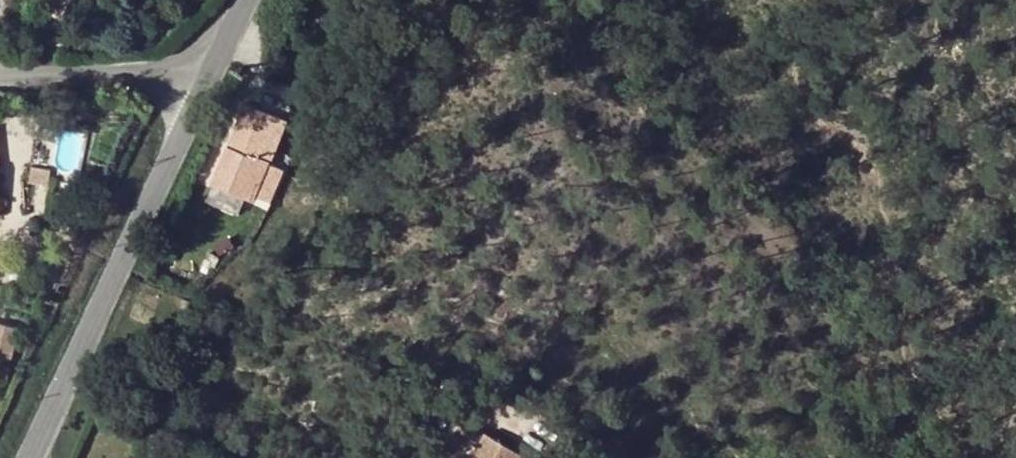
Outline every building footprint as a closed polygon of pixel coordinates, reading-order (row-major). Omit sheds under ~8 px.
[(40,3),(64,14),(70,0),(41,0),(40,3)] [(244,154),(230,191),(253,201),(286,121),(261,109),(257,120),(239,113),(226,147),(244,154)] [(202,263),(214,267),(219,255),(207,251),(202,263)] [(12,355),(17,325),(0,322),(0,353),(12,355)] [(522,450),(488,427),(468,457),(517,457),(522,450)]
